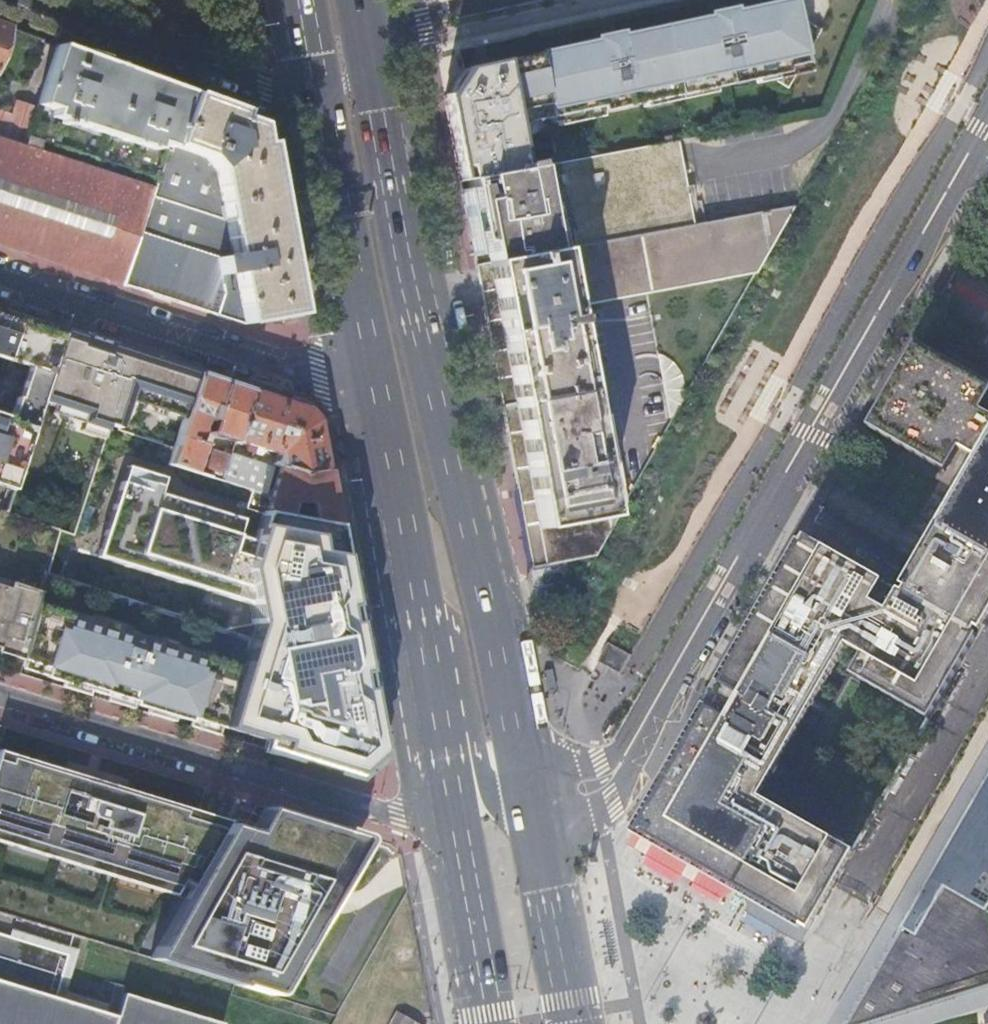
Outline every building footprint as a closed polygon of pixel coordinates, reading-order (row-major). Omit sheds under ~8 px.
[(444,99),(453,147),(460,181),(468,180),(481,177),(521,170),(514,133),(524,123),(549,118),(599,107),(642,98),(712,83),(753,74),(803,63),(792,15),(789,0),(787,0),(719,14),(605,39),(511,59),(511,61),(502,63),(501,63),(501,62),(482,66),(463,70),(458,78),(444,99)] [(806,22),(792,15),(803,63),(753,74),(755,84),(772,80),(786,89),(792,79),(792,78),(793,78),(793,77),(794,77),(794,76),(795,75),(795,74),(796,74),(796,73),(797,73),(797,72),(798,72),(798,71),(799,71),(800,70),(801,70),(801,69),(802,69),(803,68),(804,68),(804,67),(805,67),(805,66),(806,66),(806,65),(807,65),(807,64),(808,64),(808,63),(809,62),(809,61),(810,60),(810,59),(810,58),(810,57),(810,56),(811,56),(811,55),(811,54),(811,53),(811,52),(811,51),(811,50),(811,49),(811,48),(811,47),(812,47),(812,46),(812,45),(812,44),(813,44),(813,43),(813,42),(813,41),(814,41),(814,40),(819,30),(806,22)] [(11,28),(0,24),(0,61),(11,28)] [(37,109),(28,137),(42,142),(44,142),(46,143),(64,149),(129,170),(156,179),(153,189),(155,189),(167,150),(171,151),(190,93),(177,88),(56,45),(37,109)] [(712,83),(642,98),(644,108),(714,93),(712,83)] [(155,189),(153,189),(121,285),(238,323),(246,326),(299,319),(291,275),(282,230),(266,142),(260,143),(256,123),(239,117),(241,111),(232,108),(190,93),(171,151),(167,150),(155,189)] [(28,137),(37,109),(18,103),(13,117),(0,113),(0,141),(24,149),(28,137)] [(599,107),(549,118),(550,124),(555,123),(556,127),(601,117),(599,107)] [(42,142),(28,137),(24,149),(38,153),(42,142)] [(481,177),(468,180),(469,184),(470,189),(462,191),(468,227),(475,265),(550,251),(693,225),(677,140),(622,151),(604,154),(571,160),(534,167),(521,170),(481,177)] [(24,149),(0,141),(0,246),(7,248),(38,153),(24,149)] [(43,155),(38,153),(7,248),(106,280),(121,285),(153,189),(156,179),(129,170),(125,181),(60,160),(64,149),(46,143),(43,155)] [(774,244),(774,210),(693,225),(550,251),(475,265),(482,301),(490,341),(496,377),(502,406),(509,444),(532,568),(595,560),(627,503),(610,417),(591,421),(585,391),(574,326),(571,309),(755,275),(774,244)] [(987,303),(987,282),(965,270),(946,305),(976,321),(987,302),(987,303)] [(29,368),(27,372),(25,373),(17,397),(10,418),(0,415),(0,510),(7,512),(42,401),(65,330),(52,325),(40,321),(0,309),(0,358),(29,368)] [(103,342),(65,330),(42,401),(84,415),(81,422),(106,431),(107,427),(118,430),(128,400),(183,418),(198,372),(103,342)] [(635,832),(648,840),(684,860),(736,890),(747,896),(808,931),(834,886),(978,636),(979,634),(987,618),(987,416),(980,412),(987,398),(987,385),(914,343),(866,428),(945,472),(958,449),(973,458),(917,559),(899,591),(803,537),(707,706),(635,832)] [(183,418),(173,448),(168,463),(195,472),(204,446),(202,444),(197,442),(203,424),(199,418),(202,416),(204,420),(210,421),(207,432),(210,434),(235,443),(235,441),(251,390),(225,381),(198,372),(183,418)] [(303,475),(327,470),(327,469),(322,443),(318,423),(318,420),(305,407),(281,399),(251,390),(235,441),(257,447),(255,454),(261,456),(263,449),(279,454),(274,466),(279,467),(303,475)] [(324,423),(318,423),(322,443),(327,469),(332,468),(324,423)] [(106,431),(77,519),(219,561),(243,505),(248,506),(252,491),(223,481),(205,476),(195,472),(168,463),(173,448),(118,430),(107,427),(106,431)] [(213,451),(205,476),(223,481),(230,457),(213,451)] [(230,457),(223,481),(252,491),(265,496),(273,470),(230,457)] [(252,491),(248,506),(247,509),(263,514),(264,510),(276,513),(292,517),(300,518),(319,521),(337,523),(331,488),(327,470),(303,475),(279,467),(270,497),(265,496),(252,491)] [(243,505),(219,561),(264,574),(269,560),(267,559),(276,513),(264,510),(263,514),(247,509),(248,506),(243,505)] [(241,669),(222,728),(383,779),(362,655),(337,523),(300,518),(328,694),(241,669)] [(59,531),(47,576),(194,622),(219,561),(77,519),(72,536),(59,531)] [(219,561),(194,622),(240,637),(249,640),(274,648),(285,618),(292,600),(258,592),(264,574),(219,561)] [(15,591),(17,585),(11,583),(9,589),(15,591)] [(23,660),(37,611),(29,609),(35,591),(17,585),(15,591),(9,589),(5,599),(0,598),(0,653),(23,660)] [(29,609),(37,611),(38,606),(42,593),(35,591),(29,609)] [(222,728),(241,669),(177,649),(161,645),(133,636),(119,631),(102,626),(38,606),(37,611),(23,660),(26,661),(50,669),(47,677),(47,678),(64,683),(75,686),(76,683),(90,688),(89,691),(106,696),(107,693),(116,695),(122,697),(128,699),(136,702),(135,705),(148,709),(149,706),(164,710),(163,713),(175,717),(190,722),(191,718),(219,727),(222,728)] [(120,627),(103,622),(102,626),(119,631),(120,627)] [(588,652),(566,639),(563,646),(558,654),(580,666),(588,652)] [(178,646),(162,641),(161,645),(177,649),(178,646)] [(609,646),(607,644),(597,663),(618,676),(629,657),(609,646)] [(897,940),(904,942),(909,956),(906,957),(904,958),(901,962),(900,964),(900,967),(900,969),(900,971),(901,971),(901,974),(903,976),(905,977),(907,979),(909,979),(911,980),(914,980),(916,979),(921,994),(902,1001),(905,1020),(906,1023),(987,1023),(987,699),(870,905),(882,912),(905,924),(897,940)] [(223,829),(197,821),(183,817),(185,811),(88,782),(11,759),(9,764),(0,761),(0,833),(189,890),(223,829)] [(223,829),(189,890),(150,959),(238,986),(239,983),(271,993),(274,993),(275,991),(305,938),(312,927),(326,901),(361,842),(361,840),(360,837),(265,807),(251,831),(226,824),(223,829)] [(648,840),(635,832),(633,836),(627,845),(721,898),(736,890),(684,860),(648,840)] [(808,931),(747,896),(747,913),(787,936),(801,944),(808,931)] [(222,1023),(121,993),(115,1016),(54,997),(67,955),(0,935),(0,1023),(222,1023)] [(397,1012),(390,1023),(419,1023),(397,1012)]
